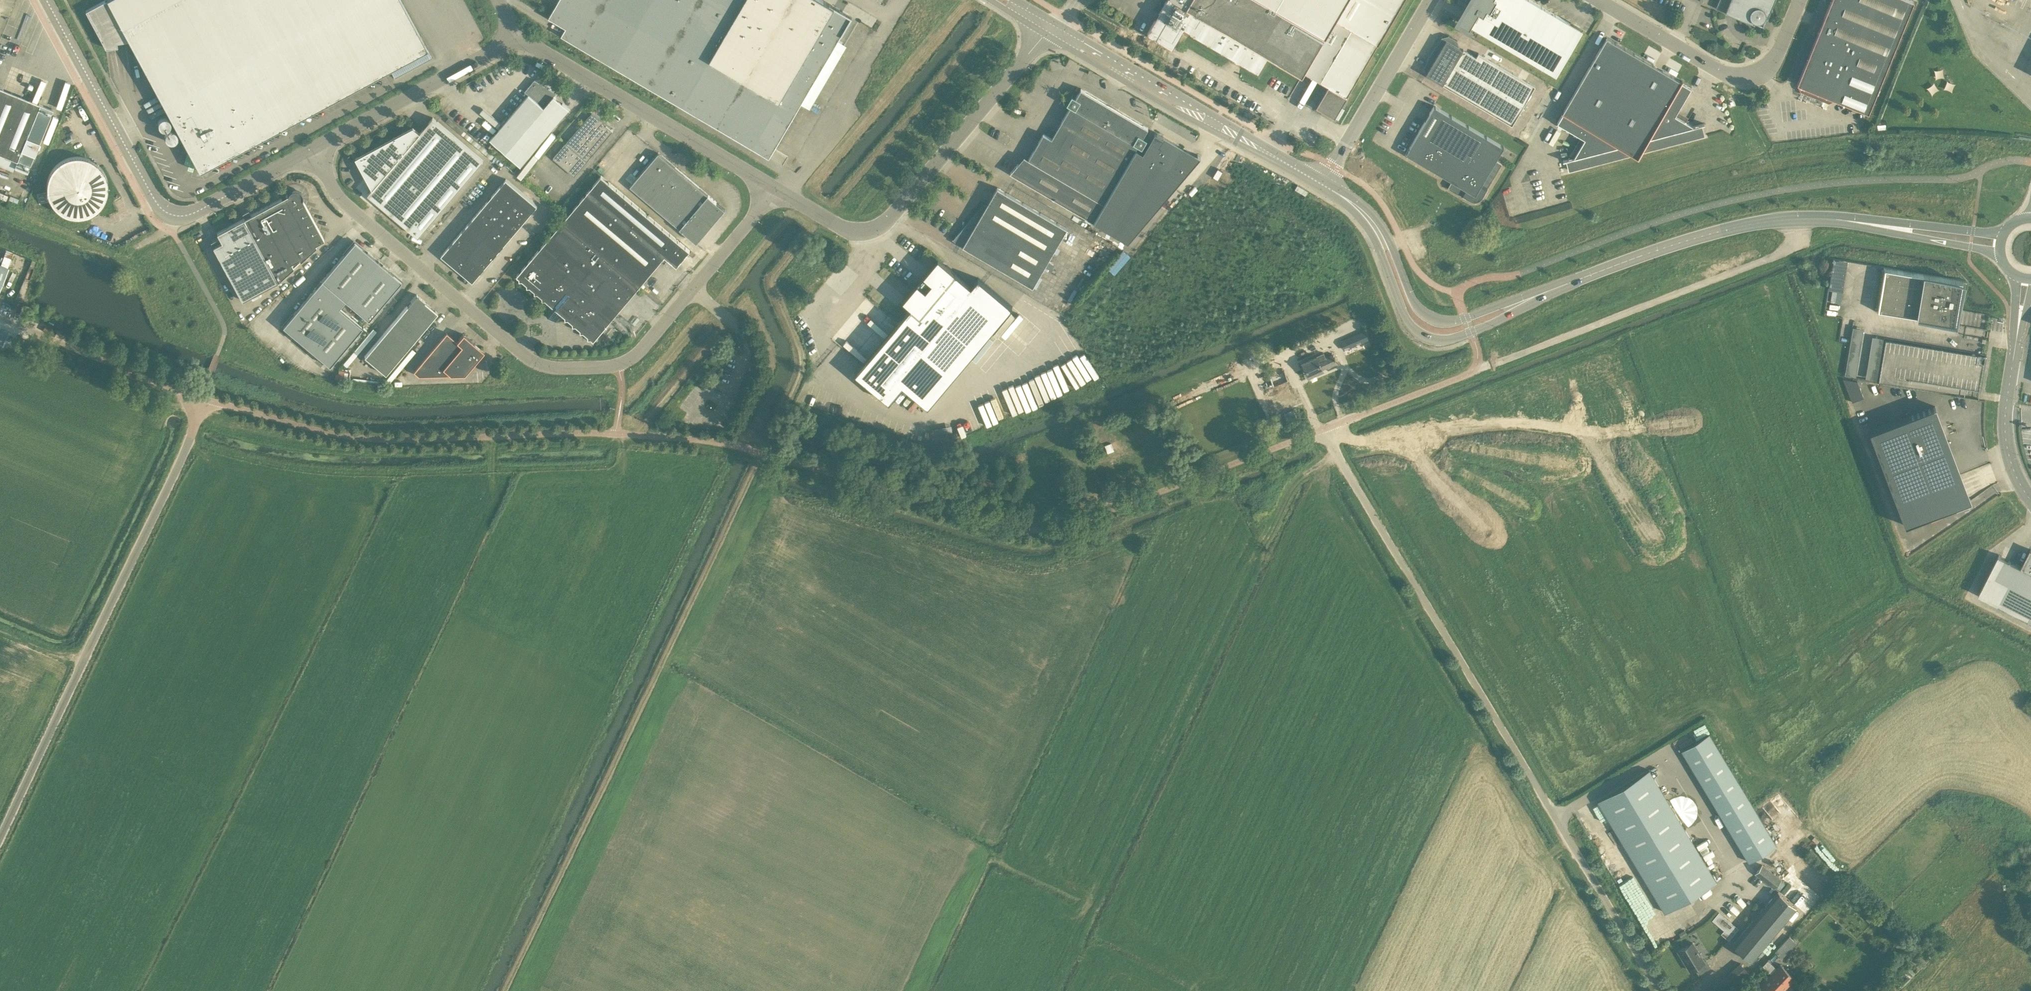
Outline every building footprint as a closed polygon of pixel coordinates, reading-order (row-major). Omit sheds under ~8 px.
[(400,0),(104,0),(85,10),(106,47),(117,45),(117,41),(128,39),(199,171),(389,68),(394,78),(431,57),(400,0)] [(554,7),(548,16),(565,27),(561,34),(680,104),(768,156),(774,148),(800,102),(851,16),(824,0),(558,0),(554,7)] [(1147,33),(1172,48),(1184,28),(1258,73),(1269,54),(1301,73),(1303,71),(1328,86),(1316,106),(1334,117),(1346,96),(1402,0),(1166,0),(1147,33)] [(1458,20),(1459,20),(1462,22),(1469,26),(1470,24),(1473,26),(1543,67),(1556,75),(1582,30),(1569,22),(1532,0),(1470,0),(1468,4),(1458,20)] [(1716,7),(1754,23),(1754,22),(1752,21),(1753,20),(1754,20),(1755,21),(1756,21),(1757,21),(1758,21),(1759,21),(1760,21),(1761,20),(1762,20),(1762,19),(1763,19),(1763,18),(1764,18),(1764,17),(1765,17),(1765,16),(1766,17),(1766,19),(1774,0),(1719,0),(1716,7)] [(1913,0),(1831,0),(1797,83),(1800,85),(1799,87),(1800,91),(1828,102),(1832,101),(1833,98),(1868,112),(1914,0),(1913,0)] [(1512,125),(1535,86),(1478,52),(1476,57),(1463,49),(1459,47),(1457,40),(1448,35),(1442,37),(1424,67),(1425,74),(1442,83),(1442,84),(1512,125)] [(1563,113),(1557,122),(1576,133),(1580,136),(1572,149),(1567,158),(1563,160),(1567,159),(1569,170),(1632,153),(1638,157),(1641,151),(1703,135),(1701,124),(1704,123),(1693,125),(1675,115),(1691,87),(1681,82),(1682,80),(1681,81),(1606,37),(1563,112),(1562,111),(1561,112),(1563,113)] [(520,165),(569,108),(554,95),(556,92),(534,79),(524,90),(528,94),(490,139),(520,165)] [(12,170),(15,165),(27,170),(52,108),(0,87),(0,165),(12,170)] [(1017,163),(1010,171),(1127,241),(1200,155),(1197,154),(1193,160),(1180,153),(1183,148),(1154,131),(1143,151),(1140,150),(1147,138),(1143,135),(1147,127),(1080,88),(1075,96),(1071,94),(1066,103),(1070,105),(1051,137),(1043,133),(1023,166),(1017,163)] [(1496,159),(1503,146),(1434,105),(1405,153),(1452,180),(1448,186),(1466,197),(1469,199),(1472,200),(1474,200),(1476,200),(1479,199),(1481,197),(1482,195),(1484,192),(1485,192),(1502,163),(1496,159)] [(553,157),(574,175),(613,129),(603,121),(603,120),(591,112),(566,142),(553,157)] [(165,129),(166,129),(167,129),(168,128),(169,127),(170,126),(170,125),(170,124),(170,123),(170,122),(170,121),(170,120),(169,119),(168,118),(167,118),(166,117),(165,117),(164,117),(163,117),(162,117),(161,118),(160,118),(159,119),(159,120),(158,121),(158,122),(158,123),(158,124),(158,125),(159,126),(159,127),(160,128),(161,129),(162,129),(163,129),(164,129),(165,129)] [(418,236),(482,160),(438,121),(433,117),(424,127),(420,131),(413,126),(367,151),(356,157),(372,188),(368,193),(385,208),(418,236)] [(171,142),(172,142),(173,142),(174,141),(175,140),(176,139),(177,138),(177,137),(177,136),(177,135),(177,134),(176,133),(175,132),(175,131),(174,130),(173,130),(172,130),(171,130),(170,130),(169,130),(168,130),(167,131),(166,132),(165,133),(165,134),(165,135),(165,136),(165,137),(165,138),(165,139),(166,140),(167,140),(168,141),(169,142),(170,142),(171,142)] [(696,242),(725,208),(658,152),(629,185),(696,242)] [(105,200),(107,194),(108,188),(108,182),(107,178),(104,172),(103,169),(101,167),(99,165),(97,163),(94,161),(92,159),(89,158),(86,157),(82,156),(76,156),(73,156),(71,156),(67,157),(64,158),(61,160),(56,164),(53,166),(51,169),(50,172),(48,176),(47,179),(46,183),(46,190),(47,194),(48,197),(49,200),(51,204),(53,206),(56,209),(58,211),(60,213),(63,214),(67,216),(72,217),(76,217),(79,217),(84,217),(87,216),(92,214),(97,210),(102,205),(105,200)] [(601,175),(516,274),(519,277),(519,279),(522,279),(527,283),(527,286),(530,286),(534,289),(534,292),(537,292),(542,296),(542,299),(545,299),(548,301),(541,309),(555,320),(562,313),(565,315),(565,318),(568,318),(572,322),(573,325),(575,324),(580,328),(580,331),(583,331),(588,335),(588,338),(591,337),(593,339),(616,312),(639,285),(664,255),(677,266),(690,250),(601,175)] [(441,254),(457,268),(472,281),(537,205),(506,178),(441,254)] [(1032,286),(1066,227),(997,186),(986,204),(983,202),(952,239),(1032,286)] [(221,241),(212,246),(241,300),(277,280),(315,245),(314,243),(323,239),(302,198),(302,196),(302,194),(301,192),(298,193),(292,191),(291,189),(289,190),(288,192),(287,194),(216,233),(221,241)] [(362,327),(338,307),(345,299),(344,299),(377,261),(354,241),(283,325),(329,365),(362,327)] [(928,406),(1012,306),(978,277),(971,285),(938,257),(902,299),(910,306),(897,322),(863,363),(855,372),(889,401),(903,384),(928,406)] [(1829,300),(1840,301),(1843,264),(1847,264),(1848,259),(1832,258),(1829,300)] [(400,280),(377,261),(344,299),(345,299),(367,318),(389,293),(400,280)] [(8,266),(0,263),(0,286),(8,266)] [(1956,325),(1963,280),(1882,266),(1875,311),(1956,325)] [(396,317),(363,355),(384,373),(416,335),(436,312),(424,301),(424,300),(416,293),(396,317)] [(412,370),(417,375),(450,374),(464,373),(479,355),(479,347),(462,333),(456,340),(445,332),(412,370)] [(1979,390),(1985,356),(1885,340),(1878,382),(1964,396),(1965,388),(1979,390)] [(1322,369),(1336,363),(1333,355),(1326,358),(1323,353),(1302,362),(1308,376),(1323,370),(1322,369)] [(1288,380),(1283,369),(1269,375),(1274,386),(1288,380)] [(1857,381),(1843,378),(1852,401),(1863,397),(1857,381)] [(1935,406),(1869,431),(1905,525),(1957,505),(1941,462),(1953,457),(1935,408),(1936,408),(1935,406)] [(2022,566),(1999,554),(1979,594),(2030,620),(2030,549),(2022,566)] [(1681,750),(1748,861),(1775,844),(1708,733),(1681,750)] [(1597,800),(1664,912),(1716,881),(1649,769),(1597,800)] [(1781,880),(1762,864),(1755,873),(1773,889),(1781,880)] [(1778,891),(1760,912),(1732,945),(1751,961),(1797,907),(1778,891)] [(1873,911),(1866,918),(1870,922),(1877,915),(1873,911)] [(1719,912),(1712,920),(1731,935),(1737,928),(1719,912)] [(1774,950),(1781,957),(1796,941),(1789,934),(1774,950)] [(1695,967),(1698,973),(1710,966),(1706,960),(1703,961),(1692,942),(1678,950),(1690,970),(1695,967)] [(1767,959),(1762,965),(1768,970),(1771,973),(1769,975),(1782,990),(1794,978),(1780,964),(1776,968),(1767,959)] [(1750,975),(1740,962),(1708,990),(1709,990),(1732,990),(1750,975)] [(1911,976),(1914,972),(1909,967),(1906,971),(1911,976)] [(1782,990),(1769,975),(1768,976),(1767,975),(1755,987),(1760,990),(1784,990),(1782,990)]
